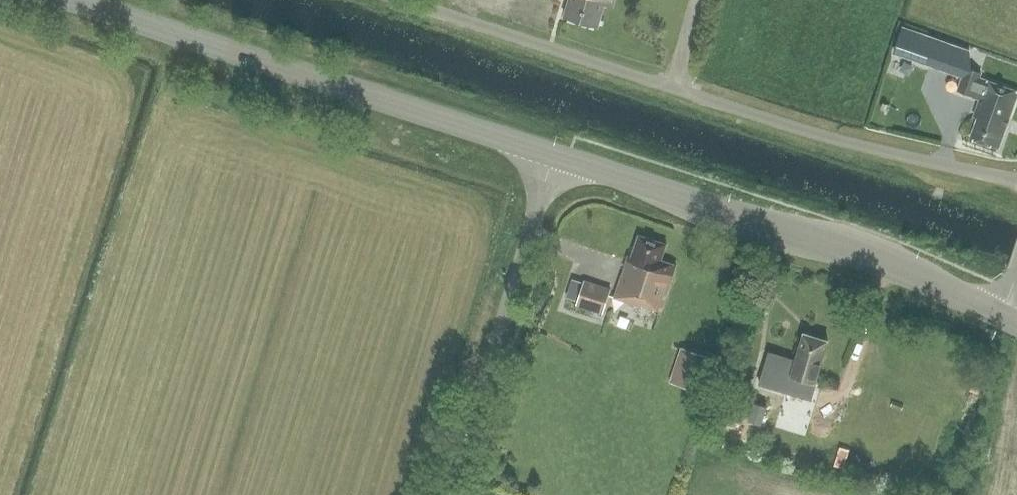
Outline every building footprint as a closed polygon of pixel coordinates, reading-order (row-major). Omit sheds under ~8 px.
[(565,17),(598,27),(604,6),(613,9),(615,0),(570,0),(565,17)] [(925,64),(935,37),(903,26),(893,53),(925,64)] [(980,78),(982,73),(966,67),(958,91),(973,96),(976,86),(984,89),(974,117),(978,118),(970,138),(998,148),(1016,96),(1016,91),(980,78)] [(661,260),(667,244),(639,235),(632,256),(629,255),(615,297),(661,312),(677,265),(661,260)] [(580,297),(586,278),(576,275),(570,293),(580,297)] [(603,313),(611,289),(585,281),(577,305),(603,313)] [(810,399),(828,341),(804,333),(795,362),(770,354),(761,384),(810,399)] [(702,392),(713,358),(682,347),(670,382),(702,392)] [(736,426),(750,383),(732,377),(718,420),(728,424),(725,433),(732,435),(735,426),(736,426)] [(761,424),(766,407),(755,403),(749,421),(761,424)]
